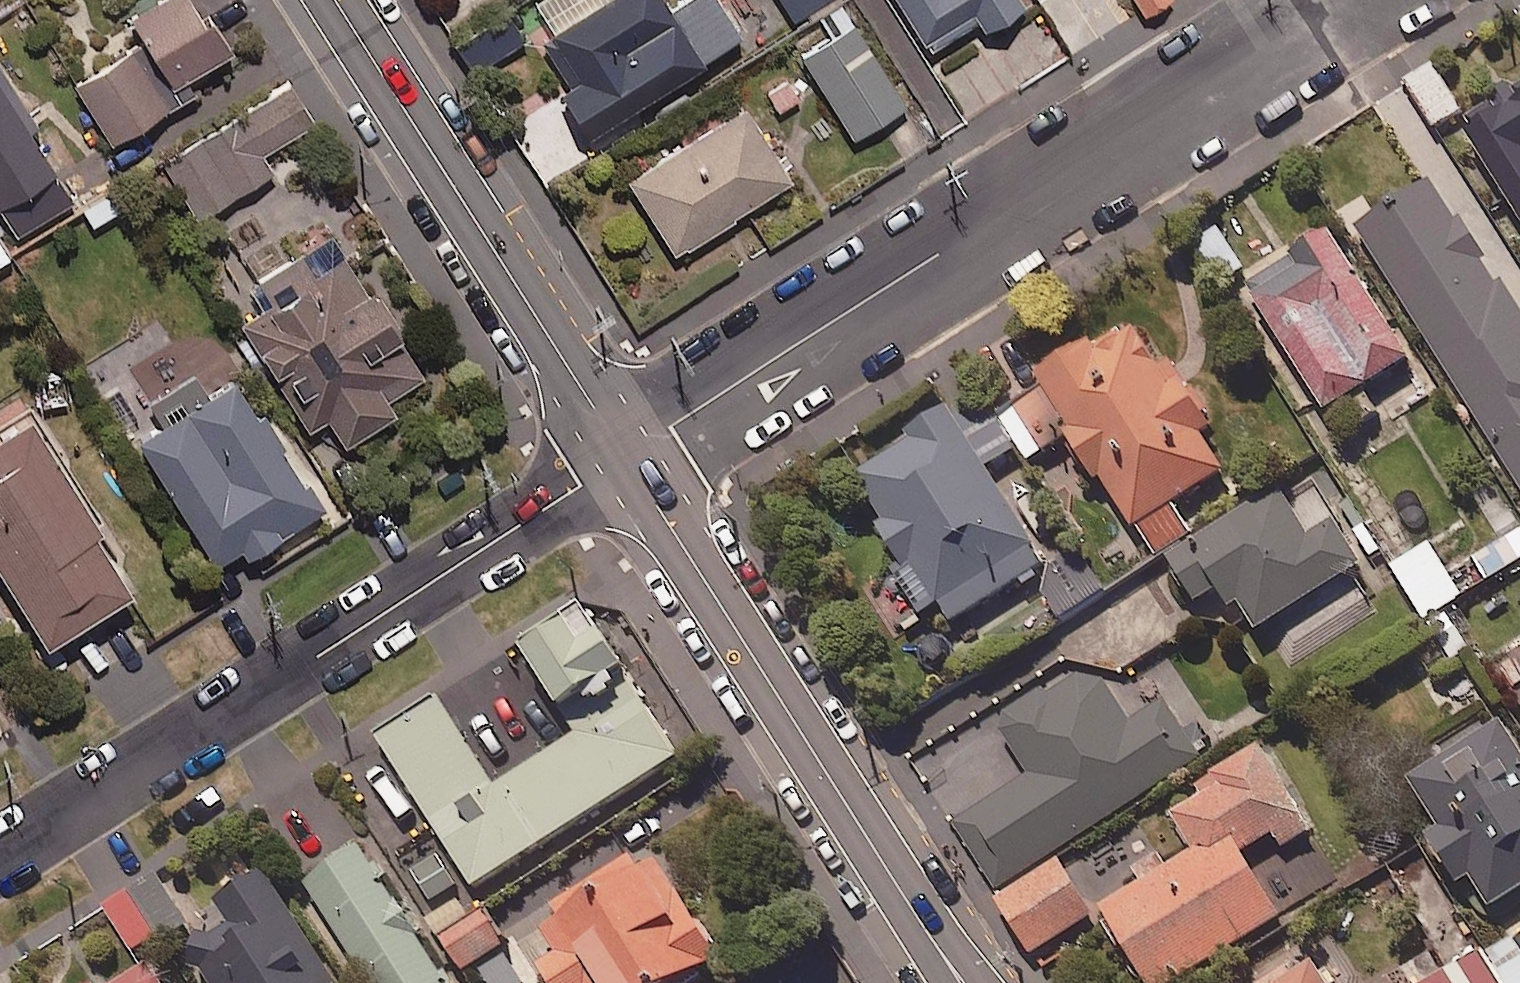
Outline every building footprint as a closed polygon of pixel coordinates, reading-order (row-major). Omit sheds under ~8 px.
[(224,42),(198,0),(132,0),(124,5),(140,32),(71,73),(108,134),(187,86),(178,70),(224,42)] [(554,27),(532,42),(588,128),(739,29),(720,0),(536,0),(554,27)] [(795,16),(819,0),(785,0),(795,16)] [(930,41),(995,0),(903,0),(930,41)] [(522,34),(505,7),(454,40),(471,66),(522,34)] [(902,99),(851,16),(799,48),(850,131),(902,99)] [(1462,107),(1434,62),(1407,78),(1435,124),(1462,107)] [(0,74),(0,215),(11,234),(71,200),(0,74)] [(307,120),(282,82),(162,160),(197,213),(270,166),(260,150),(307,120)] [(1465,122),(1519,214),(1519,89),(1465,122)] [(788,171),(738,97),(625,173),(674,247),(788,171)] [(1434,179),(1356,229),(1519,485),(1519,313),(1434,179)] [(426,366),(330,226),(248,282),(261,300),(240,315),(311,417),(321,409),(341,437),(390,404),(384,395),(426,366)] [(1329,416),(1366,394),(1394,376),(1388,366),(1408,354),(1329,227),(1244,281),(1266,316),(1329,416)] [(1094,343),(1087,333),(1034,371),(1044,385),(1000,416),(1029,457),(1064,432),(1094,475),(1099,471),(1156,552),(1190,528),(1171,501),(1224,463),(1207,440),(1200,429),(1213,420),(1168,356),(1159,362),(1128,319),(1094,343)] [(134,435),(212,557),(234,542),(239,549),(315,500),(232,371),(134,435)] [(864,530),(922,615),(938,603),(951,622),(1045,558),(982,466),(1008,448),(1016,443),(995,413),(988,418),(968,389),(852,468),(885,516),(864,530)] [(124,581),(90,522),(97,517),(33,406),(0,425),(0,570),(1,569),(38,631),(124,581)] [(1289,501),(1279,485),(1168,554),(1195,599),(1228,579),(1256,626),(1363,560),(1316,484),(1289,501)] [(1462,593),(1430,540),(1392,562),(1425,616),(1462,593)] [(557,700),(580,686),(589,700),(617,683),(608,668),(618,662),(582,604),(521,642),(557,700)] [(1128,720),(1088,657),(994,718),(1028,772),(956,818),(999,885),(1200,756),(1163,697),(1128,720)] [(473,883),(676,754),(637,694),(495,784),(439,697),(379,735),(473,883)] [(1500,715),(1409,774),(1443,827),(1430,836),(1458,880),(1471,871),(1491,903),(1519,885),(1519,746),(1500,715)] [(1261,743),(1196,783),(1202,792),(1171,811),(1194,848),(1100,905),(1148,982),(1168,982),(1282,913),(1242,848),(1274,829),(1283,844),(1313,826),(1261,743)] [(304,877),(373,982),(448,982),(357,843),(304,877)] [(655,854),(642,862),(635,851),(511,930),(545,982),(667,982),(718,951),(655,854)] [(1094,912),(1059,856),(998,895),(1032,950),(1094,912)] [(193,946),(215,982),(335,982),(265,868),(218,896),(233,921),(193,946)] [(129,890),(104,906),(133,950),(157,934),(129,890)] [(457,972),(506,942),(483,904),(472,910),(464,896),(425,919),(457,972)] [(1418,982),(1519,982),(1519,924),(1418,982)] [(1329,951),(1277,982),(1348,982),(1329,951)] [(147,961),(114,982),(162,982),(147,961)]
